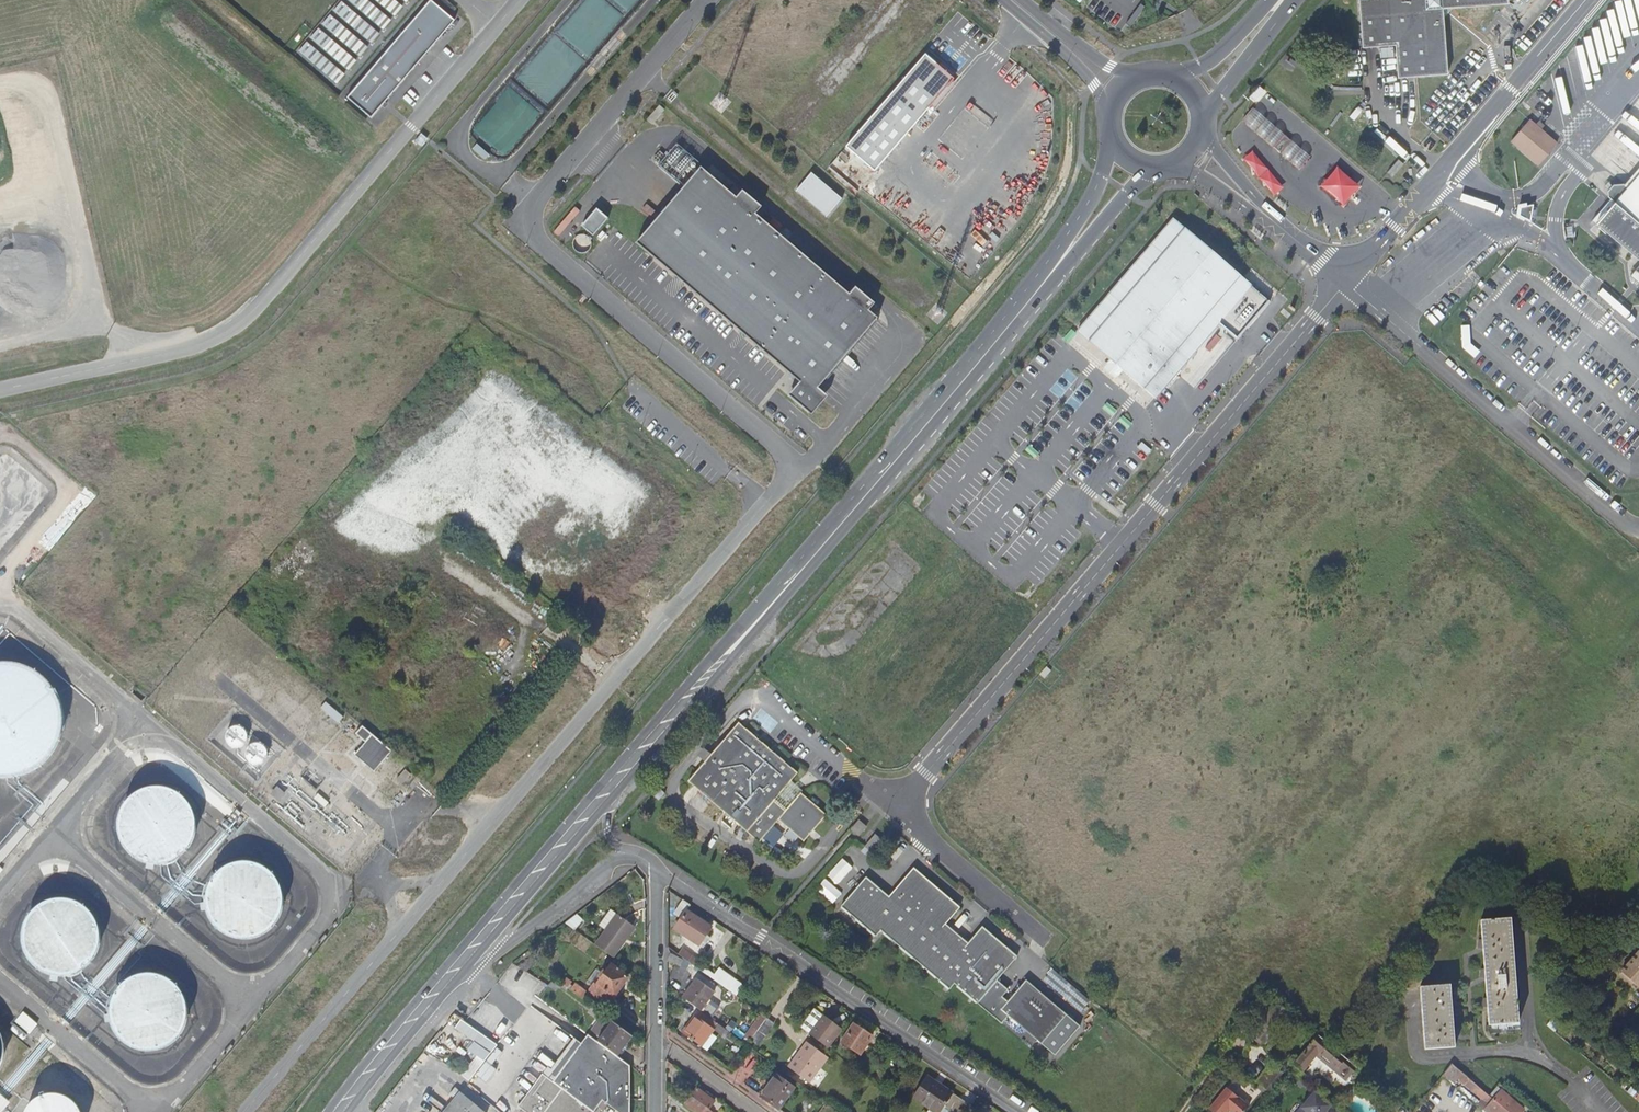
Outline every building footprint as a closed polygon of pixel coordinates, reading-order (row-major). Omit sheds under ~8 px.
[(432,0),(430,0),(347,97),(371,118),(455,20),(432,0)] [(367,0),(365,0),(358,8),(384,29),(391,20),(367,0)] [(395,0),(377,0),(395,15),(403,7),(395,0)] [(556,30),(587,58),(624,14),(607,0),(582,0),(556,30)] [(628,13),(638,0),(613,0),(628,13)] [(1362,48),(1395,46),(1398,78),(1448,74),(1444,14),(1446,14),(1447,12),(1448,10),(1448,9),(1509,4),(1508,0),(1359,0),(1362,48)] [(379,34),(354,12),(346,21),(372,43),(379,34)] [(368,47),(343,26),(335,35),(360,56),(368,47)] [(554,34),(518,77),(549,104),(585,60),(554,34)] [(356,61),(331,40),(323,48),(349,70),(356,61)] [(926,47),(838,149),(868,175),(956,73),(926,47)] [(345,74),(320,53),(312,62),(337,84),(345,74)] [(509,86),(473,129),(504,156),(540,112),(509,86)] [(1253,109),(1243,122),(1274,148),(1274,149),(1280,154),(1299,170),(1310,158),(1291,142),(1291,141),(1285,136),(1284,136),(1253,109)] [(1535,125),(1529,121),(1511,141),(1539,165),(1557,144),(1541,130),(1545,126),(1539,122),(1535,125)] [(658,167),(683,188),(700,168),(675,146),(658,167)] [(1245,156),(1273,196),(1284,189),(1256,149),(1245,156)] [(1399,160),(1388,173),(1393,177),(1404,164),(1399,160)] [(1335,166),(1321,189),(1349,204),(1362,182),(1335,166)] [(738,200),(700,168),(683,188),(667,207),(636,243),(806,384),(793,400),(814,418),(829,401),(819,393),(880,321),(872,315),(878,307),(857,289),(851,296),(757,218),(764,210),(744,193),(738,200)] [(843,198),(812,171),(796,189),(827,215),(843,198)] [(1628,188),(1624,184),(1621,188),(1618,185),(1608,197),(1611,200),(1591,223),(1594,227),(1596,224),(1638,261),(1638,176),(1628,188)] [(1286,207),(1279,200),(1276,204),(1283,210),(1286,207)] [(1533,207),(1521,209),(1519,217),(1531,223),(1533,207)] [(596,209),(581,226),(593,236),(608,219),(596,209)] [(1269,302),(1175,219),(1078,332),(1111,360),(1105,369),(1115,378),(1123,370),(1155,397),(1219,324),(1237,341),(1269,302)] [(1256,229),(1254,232),(1261,239),(1264,236),(1256,229)] [(589,237),(586,236),(584,235),(581,235),(578,235),(576,237),(574,240),(573,243),(573,246),(574,249),(577,251),(579,253),(583,253),(586,252),(588,250),(590,248),(591,245),(591,242),(590,240),(589,237)] [(1469,327),(1461,327),(1462,344),(1470,343),(1469,327)] [(0,664),(0,778),(7,778),(14,777),(17,776),(26,774),(37,769),(43,764),(54,751),(60,737),(62,725),(62,713),(56,694),(49,684),(34,671),(19,665),(11,664),(0,664)] [(792,804),(780,794),(791,781),(798,774),(797,774),(797,773),(739,724),(738,724),(688,782),(689,782),(688,783),(747,833),(747,832),(748,833),(772,804),(783,814),(778,820),(779,820),(778,821),(803,842),(804,842),(826,816),(801,794),(800,794),(792,804)] [(239,727),(237,726),(235,726),(232,727),(228,730),(227,732),(225,736),(225,738),(226,741),(227,743),(229,746),(231,748),(233,749),(235,749),(237,749),(239,749),(243,747),(245,746),(247,742),(248,739),(248,736),(247,733),(246,732),(244,729),(242,727),(239,727)] [(366,743),(355,756),(362,762),(360,764),(364,768),(366,765),(374,772),(392,752),(362,727),(356,735),(359,737),(357,740),(360,743),(362,740),(366,743)] [(260,743),(256,743),(253,744),(250,745),(249,747),(246,750),(245,753),(245,756),(246,759),(249,763),(250,764),(253,765),(256,766),(257,766),(258,766),(260,765),(263,765),(264,763),(266,761),(267,759),(268,757),(268,755),(268,752),(267,749),(264,746),(262,744),(260,743)] [(704,748),(699,755),(706,760),(711,753),(704,748)] [(323,782),(307,769),(306,771),(310,775),(309,778),(304,773),(301,777),(316,790),(323,782)] [(803,791),(791,781),(780,794),(792,804),(800,794),(803,791)] [(270,795),(279,803),(286,795),(277,787),(270,795)] [(163,788),(150,788),(142,790),(137,793),(129,799),(124,806),(121,810),(119,818),(118,829),(119,834),(121,842),(127,851),(133,857),(142,862),(150,864),(161,864),(163,864),(167,863),(169,863),(176,859),(181,857),(186,851),(192,842),(195,834),(195,829),(195,818),(192,810),(190,806),(185,799),(174,792),(163,788)] [(665,793),(660,789),(654,796),(659,801),(665,793)] [(307,813),(292,800),(280,813),(302,832),(307,827),(300,821),(307,813)] [(772,804),(748,833),(760,843),(778,821),(778,820),(783,814),(772,804)] [(851,830),(859,837),(866,828),(859,821),(851,830)] [(871,852),(881,840),(875,835),(865,847),(871,852)] [(844,857),(828,873),(839,883),(854,866),(844,857)] [(251,863),(238,863),(230,865),(219,872),(210,883),(209,887),(207,890),(207,891),(206,896),(206,898),(206,903),(206,904),(207,912),(210,919),(213,924),(221,932),(230,937),(238,939),(246,940),(254,939),(264,935),(268,932),(276,924),(280,917),(283,904),(283,896),(280,885),(276,878),(266,869),(256,864),(251,863)] [(908,875),(889,897),(866,878),(841,907),(876,937),(881,932),(950,990),(955,984),(978,1004),(992,987),(1002,995),(1007,989),(997,981),(1017,957),(982,927),(965,947),(943,929),(960,908),(922,876),(919,880),(913,876),(911,878),(908,875)] [(62,899),(51,900),(44,903),(37,907),(29,915),(27,920),(23,930),(22,941),(24,949),(27,956),(30,961),(35,967),(46,974),(57,976),(61,976),(65,976),(66,976),(75,974),(80,971),(87,967),(92,961),(97,951),(99,940),(99,930),(96,922),(92,915),(85,907),(78,903),(70,900),(62,899)] [(693,906),(685,901),(676,914),(684,920),(677,930),(701,947),(707,939),(711,942),(714,939),(709,936),(714,929),(689,912),(693,906)] [(596,945),(615,958),(626,943),(622,940),(633,925),(617,914),(596,945)] [(1513,931),(1513,919),(1481,921),(1482,940),(1479,940),(1479,947),(1483,947),(1485,969),(1481,969),(1481,976),(1486,976),(1487,998),(1483,998),(1484,1005),(1488,1005),(1489,1024),(1500,1024),(1508,1023),(1519,1023),(1515,959),(1513,931)] [(706,950),(711,942),(707,939),(701,947),(706,950)] [(680,956),(691,964),(694,959),(683,951),(680,956)] [(1638,987),(1638,954),(1638,953),(1621,973),(1623,974),(1622,976),(1632,985),(1633,983),(1638,987)] [(687,964),(673,955),(670,962),(683,970),(687,964)] [(691,964),(701,972),(705,967),(694,959),(691,964)] [(596,984),(589,993),(608,1006),(629,978),(612,965),(606,972),(604,971),(602,973),(599,971),(596,975),(601,979),(597,985),(596,984)] [(737,994),(745,984),(720,966),(712,977),(737,994)] [(1089,1001),(1053,971),(1044,981),(1080,1012),(1089,1001)] [(155,975),(147,974),(139,975),(127,981),(121,986),(116,992),(113,999),(113,1001),(111,1005),(111,1009),(110,1018),(111,1019),(113,1029),(121,1040),(127,1045),(137,1049),(147,1051),(155,1051),(163,1049),(170,1045),(176,1040),(184,1029),(187,1018),(187,1010),(185,1000),(181,992),(178,988),(170,981),(166,978),(155,975)] [(684,997),(702,1011),(715,993),(697,979),(684,997)] [(1014,995),(1013,995),(1008,1001),(1009,1001),(1001,1010),(1009,1017),(1042,1045),(1067,1016),(1026,981),(1014,995)] [(1450,984),(1420,987),(1425,1047),(1455,1044),(1454,1033),(1459,1033),(1458,1025),(1454,1026),(1452,1003),(1457,1003),(1456,995),(1451,996),(1450,984)] [(572,990),(584,999),(588,994),(576,985),(572,990)] [(992,987),(978,1004),(1003,1025),(1009,1017),(1001,1010),(1009,1001),(1008,1001),(1008,1002),(1001,996),(1002,995),(992,987)] [(1014,994),(1007,989),(1002,995),(1001,996),(1008,1002),(1008,1001),(1013,995),(1014,994)] [(1556,1010),(1548,1021),(1554,1026),(1563,1015),(1556,1010)] [(23,1011),(15,1022),(29,1034),(38,1023),(23,1011)] [(718,1023),(702,1011),(685,1033),(702,1045),(718,1023)] [(803,1029),(830,1050),(844,1031),(825,1017),(824,1018),(815,1012),(803,1029)] [(1081,1028),(1067,1016),(1042,1045),(1056,1057),(1081,1028)] [(461,1019),(455,1028),(474,1041),(491,1053),(498,1045),(465,1021),(461,1019)] [(776,1024),(769,1019),(760,1031),(753,1041),(760,1046),(767,1037),(776,1024)] [(634,1036),(614,1021),(598,1043),(617,1057),(634,1036)] [(844,1043),(856,1051),(863,1055),(875,1037),(857,1025),(844,1043)] [(1294,1061),(1295,1062),(1302,1068),(1318,1050),(1327,1057),(1324,1061),(1346,1078),(1357,1065),(1339,1051),(1317,1033),(1294,1061)] [(602,1101),(617,1111),(630,1111),(630,1066),(617,1057),(598,1043),(589,1036),(582,1046),(554,1083),(548,1079),(534,1097),(531,1095),(521,1108),(525,1111),(594,1111),(602,1101)] [(582,1046),(575,1040),(547,1078),(548,1079),(554,1083),(582,1046)] [(491,1053),(474,1041),(467,1049),(476,1055),(485,1061),(491,1053)] [(806,1047),(827,1062),(830,1058),(810,1042),(806,1047)] [(827,1062),(806,1047),(791,1068),(811,1083),(827,1062)] [(485,1061),(476,1055),(470,1064),(464,1059),(454,1071),(469,1082),(485,1061)] [(1291,1067),(1301,1075),(1305,1070),(1302,1068),(1295,1062),(1291,1067)] [(1442,1075),(1453,1084),(1458,1078),(1464,1084),(1469,1079),(1452,1063),(1442,1075)] [(779,1075),(764,1095),(782,1109),(797,1089),(779,1075)] [(957,1098),(951,1094),(952,1093),(926,1075),(912,1097),(935,1111),(939,1111),(942,1108),(948,1111),(957,1098)] [(1488,1095),(1469,1079),(1464,1084),(1489,1105),(1490,1104),(1494,1100),(1488,1095)] [(460,1092),(461,1092),(446,1080),(444,1082),(460,1092)] [(454,1100),(460,1092),(444,1082),(440,1088),(454,1100)] [(1514,1107),(1517,1103),(1502,1090),(1504,1088),(1498,1083),(1488,1095),(1494,1100),(1490,1104),(1492,1106),(1487,1111),(1519,1111),(1514,1107)] [(1234,1111),(1238,1111),(1246,1102),(1223,1084),(1206,1106),(1213,1111),(1220,1111),(1225,1105),(1234,1111)] [(1341,1109),(1313,1086),(1293,1110),(1296,1111),(1339,1111),(1341,1109)] [(700,1111),(706,1111),(709,1107),(712,1109),(718,1102),(700,1088),(689,1104),(700,1111)] [(75,1100),(66,1094),(56,1091),(45,1092),(36,1097),(30,1102),(28,1104),(24,1111),(82,1111),(81,1108),(75,1100)] [(460,1092),(454,1100),(445,1111),(485,1111),(461,1092),(460,1092)] [(4,1110),(10,1102),(0,1094),(0,1111),(2,1111),(4,1110)] [(970,1107),(957,1098),(948,1111),(967,1111),(970,1107)]
